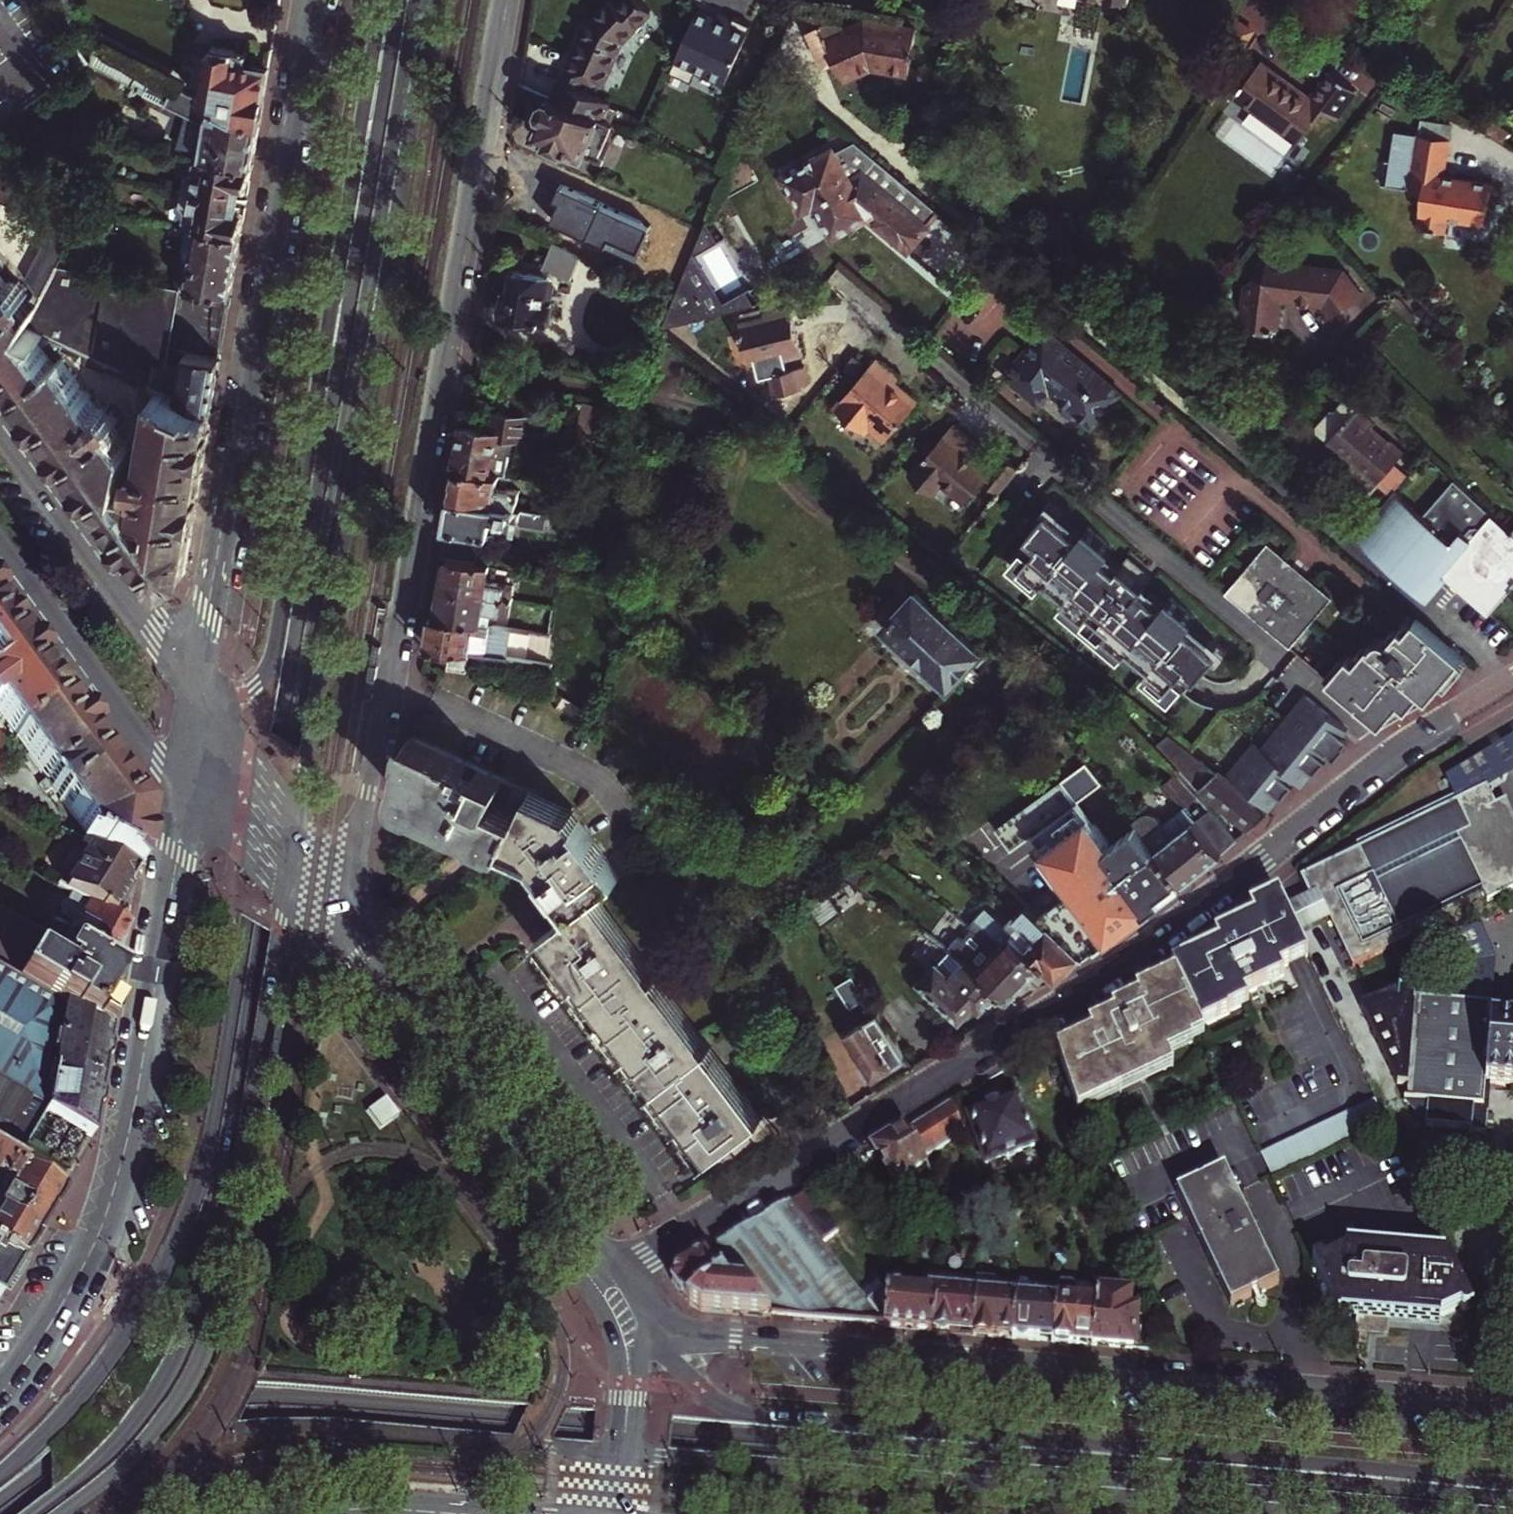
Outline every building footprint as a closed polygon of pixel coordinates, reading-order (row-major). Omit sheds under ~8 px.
[(625,43),(655,11),(643,0),(626,0),(621,5),(615,0),(611,0),(593,19),(589,29),(565,82),(564,82),(555,100),(602,121),(610,103),(610,102),(581,88),(586,76),(606,84),(625,43)] [(1231,21),(1234,15),(1239,0),(1206,0),(1203,4),(1229,19),(1231,21)] [(733,25),(700,11),(672,74),(694,84),(699,72),(728,84),(753,27),(736,19),(733,25)] [(1231,21),(1229,19),(1220,39),(1238,49),(1249,30),(1231,21)] [(918,33),(868,25),(847,33),(841,20),(810,33),(822,61),(834,56),(837,65),(845,83),(873,71),(910,77),(913,60),(919,57),(915,50),(918,33)] [(259,125),(269,66),(246,62),(248,49),(213,43),(211,51),(201,49),(193,92),(226,108),(259,125)] [(834,56),(822,61),(826,70),(837,65),(834,56)] [(1259,60),(1233,96),(1297,142),(1321,109),(1333,118),(1354,89),(1328,70),(1309,96),(1259,60)] [(254,156),(259,125),(226,108),(193,92),(179,84),(155,72),(147,87),(169,98),(167,103),(207,124),(204,141),(202,157),(253,165),(254,156)] [(555,100),(552,98),(535,134),(598,163),(615,127),(613,126),(602,121),(555,100)] [(613,126),(621,109),(610,103),(602,121),(613,126)] [(1420,120),(1419,132),(1448,134),(1449,122),(1420,120)] [(1446,219),(1469,221),(1468,226),(1489,228),(1491,214),(1487,214),(1491,181),(1444,175),(1448,139),(1392,132),(1385,188),(1421,192),(1417,230),(1445,233),(1446,219)] [(192,155),(202,157),(204,141),(195,139),(192,155)] [(932,208),(858,146),(842,155),(839,150),(792,178),(812,212),(824,205),(843,238),(876,219),(915,252),(932,233),(929,231),(941,217),(932,208)] [(9,201),(22,177),(0,147),(0,190),(9,201)] [(28,329),(60,265),(87,209),(22,177),(9,201),(56,225),(29,281),(35,291),(33,297),(15,274),(8,279),(0,268),(0,348),(28,329)] [(186,225),(204,228),(241,235),(244,218),(239,212),(233,211),(235,198),(194,191),(191,207),(186,207),(183,225),(186,225)] [(186,225),(177,286),(194,289),(204,228),(186,225)] [(204,228),(194,289),(231,295),(241,235),(204,228)] [(582,258),(553,244),(546,257),(576,271),(582,258)] [(1360,297),(1339,270),(1301,267),(1301,261),(1284,260),(1279,265),(1268,264),(1267,280),(1256,280),(1247,289),(1244,318),(1255,329),(1280,331),(1282,302),(1302,304),(1310,304),(1324,305),(1334,318),(1360,297)] [(49,338),(109,366),(123,372),(143,381),(162,389),(181,399),(186,366),(163,363),(155,361),(154,369),(141,367),(150,311),(156,282),(60,265),(28,329),(49,338)] [(1339,270),(1360,297),(1363,295),(1345,271),(1339,270)] [(545,303),(548,277),(509,271),(502,315),(506,315),(508,321),(515,322),(520,318),(542,321),(542,318),(550,319),(552,304),(545,303)] [(155,361),(163,363),(177,286),(156,282),(150,311),(141,367),(154,369),(155,361)] [(207,336),(232,340),(238,302),(213,299),(207,336)] [(741,326),(752,364),(785,356),(786,361),(804,356),(792,308),(766,314),(767,319),(741,326)] [(1090,426),(1120,389),(1043,327),(1002,377),(1035,405),(1047,391),(1090,426)] [(121,529),(132,544),(161,522),(152,476),(149,471),(148,474),(128,471),(131,450),(113,425),(118,420),(113,414),(107,418),(64,359),(61,362),(46,341),(49,338),(28,329),(0,348),(0,362),(49,429),(121,529)] [(186,366),(181,399),(212,412),(220,366),(221,357),(188,352),(186,366)] [(878,357),(835,407),(865,432),(868,427),(886,442),(920,401),(896,382),(901,376),(878,357)] [(123,372),(109,366),(107,372),(120,378),(123,372)] [(123,372),(120,378),(140,389),(143,381),(123,372)] [(161,522),(132,544),(160,581),(169,583),(186,571),(212,412),(181,399),(162,389),(158,411),(152,410),(148,436),(154,437),(149,471),(152,476),(161,522)] [(618,404),(589,400),(584,429),(608,433),(614,434),(618,404)] [(1349,401),(1338,414),(1348,422),(1358,409),(1349,401)] [(1377,425),(1358,409),(1348,422),(1338,414),(1333,414),(1321,429),(1321,434),(1331,442),(1356,464),(1352,469),(1375,489),(1406,453),(1393,441),(1391,444),(1373,429),(1377,425)] [(465,432),(459,468),(503,474),(509,475),(512,454),(522,455),(528,417),(498,412),(496,430),(466,425),(465,432)] [(957,425),(912,478),(934,496),(944,484),(968,504),(986,482),(1000,494),(1021,469),(1007,457),(998,467),(984,455),(980,460),(971,453),(978,444),(957,425)] [(459,468),(454,497),(511,506),(514,488),(501,486),(503,474),(459,468)] [(1490,615),(1512,589),(1512,534),(1510,531),(1492,514),(1459,552),(1393,495),(1376,517),(1447,578),(1490,615)] [(465,560),(481,563),(486,533),(509,536),(511,518),(520,519),(522,523),(541,526),(543,511),(511,506),(454,497),(444,557),(465,560)] [(1447,578),(1376,517),(1357,540),(1428,600),(1447,578)] [(1049,556),(1031,577),(1060,602),(1063,598),(1076,609),(1073,613),(1094,631),(1097,627),(1117,645),(1114,648),(1135,666),(1138,662),(1151,674),(1148,678),(1177,702),(1195,681),(1206,691),(1228,665),(1217,655),(1221,650),(1202,633),(1205,629),(1180,609),(1177,613),(1157,596),(1161,591),(1136,570),(1133,573),(1120,562),(1123,559),(1098,538),(1095,542),(1075,525),(1071,530),(1059,521),(1037,546),(1049,556)] [(1331,595),(1266,543),(1225,592),(1289,645),(1331,595)] [(444,558),(440,587),(515,598),(517,583),(492,579),(494,564),(481,563),(465,560),(444,557),(444,558)] [(440,587),(435,616),(490,624),(490,618),(485,617),(486,610),(512,613),(515,598),(440,587)] [(881,630),(948,689),(979,654),(913,595),(881,630)] [(13,738),(63,703),(24,649),(16,638),(0,616),(0,720),(13,738)] [(455,649),(474,652),(489,655),(491,642),(552,650),(552,633),(490,624),(435,616),(430,645),(455,649)] [(1412,709),(1428,700),(1463,657),(1426,625),(1418,618),(1406,631),(1400,626),(1397,630),(1394,627),(1385,638),(1382,635),(1373,645),(1371,643),(1354,663),(1349,658),(1330,680),(1369,712),(1382,724),(1402,701),(1409,706),(1412,709)] [(474,652),(455,649),(452,668),(471,671),(474,652)] [(1224,778),(1266,810),(1292,779),(1300,785),(1325,754),(1331,759),(1347,739),(1340,734),(1345,728),(1301,694),(1258,748),(1250,742),(1224,778)] [(63,703),(13,738),(85,837),(82,841),(92,847),(135,871),(140,844),(146,816),(63,703)] [(1154,753),(1250,829),(1260,820),(1269,813),(1266,810),(1224,778),(1169,734),(1154,753)] [(12,753),(5,744),(0,737),(0,767),(12,753)] [(415,737),(405,796),(506,846),(531,794),(516,787),(512,794),(515,795),(509,810),(494,803),(504,781),(415,737)] [(1301,879),(1311,897),(1285,911),(1298,937),(1333,918),(1358,965),(1430,928),(1424,916),(1485,885),(1491,896),(1512,885),(1512,812),(1506,794),(1496,800),(1486,781),(1457,797),(1454,792),(1358,845),(1360,850),(1301,879)] [(602,1013),(658,1088),(714,1161),(766,1122),(710,1049),(653,974),(596,900),(622,880),(573,816),(531,794),(506,846),(536,861),(548,876),(576,915),(569,920),(546,938),(602,1013)] [(1213,839),(1186,805),(1164,822),(1160,818),(1159,818),(1158,817),(1157,816),(1155,815),(1154,815),(1152,814),(1151,814),(1149,814),(1148,814),(1146,814),(1145,814),(1143,814),(1141,815),(1135,820),(1147,835),(1184,883),(1194,876),(1223,852),(1213,839)] [(1093,837),(1048,870),(1076,908),(1137,861),(1104,818),(1088,831),(1093,837)] [(73,896),(111,918),(135,871),(92,847),(66,892),(73,896)] [(824,887),(805,899),(822,925),(840,912),(824,887)] [(111,918),(73,896),(63,915),(76,923),(71,932),(75,935),(67,948),(71,950),(113,975),(121,960),(112,954),(126,926),(111,918)] [(1176,976),(1199,1023),(1228,1009),(1228,1007),(1247,998),(1243,990),(1281,971),(1278,964),(1287,960),(1305,951),(1298,937),(1285,911),(1279,897),(1251,911),(1252,914),(1255,919),(1238,927),(1234,929),(1215,939),(1217,942),(1219,946),(1202,955),(1198,957),(1184,964),(1173,970),(1174,972),(1176,976)] [(1007,925),(1044,960),(1060,976),(1082,953),(1029,902),(1007,925)] [(1000,943),(994,952),(1009,965),(1027,980),(1044,960),(1007,925),(1004,922),(986,905),(973,921),(1000,943)] [(964,965),(999,991),(1010,999),(1027,980),(1009,965),(994,952),(966,929),(947,951),(964,965)] [(30,955),(16,981),(105,1030),(111,1020),(111,1016),(110,1012),(109,1009),(107,1007),(104,1005),(111,991),(118,978),(113,975),(71,950),(62,964),(77,974),(74,979),(30,955)] [(936,971),(922,990),(964,1023),(978,1006),(983,1010),(999,991),(964,965),(951,982),(936,971)] [(46,1110),(90,1135),(109,1032),(105,1030),(16,981),(1,972),(0,972),(0,1084),(46,1110)] [(1172,1065),(1165,1051),(1203,1033),(1199,1023),(1176,976),(1138,994),(1140,1000),(1114,1013),(1117,1017),(1091,1029),(1093,1034),(1094,1036),(1059,1053),(1083,1107),(1172,1065)] [(850,978),(837,986),(850,1007),(863,998),(850,978)] [(1396,992),(1411,993),(1408,986),(1361,1008),(1363,1011),(1370,1007),(1379,1005),(1387,1004),(1396,1005),(1396,992)] [(1492,1005),(1417,1000),(1417,994),(1411,993),(1396,992),(1396,1005),(1387,1004),(1379,1005),(1370,1007),(1363,1011),(1405,1099),(1410,1097),(1409,1103),(1429,1104),(1427,1128),(1471,1131),(1475,1132),(1477,1108),(1484,1108),(1486,1083),(1493,1083),(1512,1084),(1512,1021),(1491,1020),(1492,1005)] [(906,1057),(877,1012),(845,1033),(861,1058),(858,1067),(862,1073),(874,1076),(906,1057)] [(1475,1132),(1471,1131),(1471,1135),(1489,1137),(1493,1083),(1486,1083),(1484,1108),(1477,1108),(1475,1132)] [(8,1172),(46,1110),(0,1084),(0,1167),(8,1172)] [(389,1089),(367,1104),(383,1127),(405,1110),(389,1089)] [(970,1117),(988,1165),(1005,1158),(1008,1161),(1017,1158),(1019,1153),(1035,1147),(1015,1099),(970,1117)] [(1300,1170),(1313,1164),(1326,1158),(1338,1152),(1351,1146),(1363,1140),(1376,1134),(1388,1128),(1376,1102),(1364,1108),(1351,1114),(1338,1120),(1326,1126),(1313,1132),(1301,1139),(1288,1145),(1275,1151),(1263,1157),(1275,1183),(1288,1177),(1300,1170)] [(953,1142),(964,1135),(953,1103),(935,1115),(953,1142)] [(920,1124),(937,1152),(953,1142),(935,1115),(920,1124)] [(937,1152),(920,1124),(906,1133),(923,1160),(937,1152)] [(906,1133),(874,1153),(893,1185),(927,1166),(923,1160),(906,1133)] [(14,1271),(39,1229),(56,1201),(8,1172),(0,1167),(0,1263),(14,1271)] [(1224,1168),(1177,1191),(1188,1214),(1203,1246),(1232,1305),(1279,1282),(1254,1230),(1224,1168)] [(837,1235),(807,1195),(791,1205),(821,1245),(837,1235)] [(729,1241),(717,1248),(741,1279),(748,1288),(772,1317),(885,1327),(859,1294),(832,1260),(821,1245),(791,1205),(783,1210),(729,1241)] [(1463,1285),(1450,1256),(1346,1247),(1346,1253),(1326,1263),(1325,1261),(1323,1260),(1320,1259),(1318,1260),(1313,1263),(1324,1286),(1333,1304),(1338,1316),(1440,1326),(1440,1319),(1461,1309),(1463,1311),(1466,1312),(1468,1312),(1471,1311),(1475,1309),(1463,1285)] [(717,1248),(676,1267),(672,1283),(687,1303),(702,1311),(745,1315),(772,1317),(748,1288),(739,1288),(735,1282),(741,1279),(717,1248)] [(14,1271),(0,1263),(0,1294),(14,1271)] [(933,1332),(935,1304),(928,1291),(885,1287),(883,1288),(877,1280),(859,1294),(885,1327),(933,1332)] [(965,1334),(972,1335),(976,1294),(966,1293),(966,1287),(924,1282),(928,1291),(935,1304),(933,1332),(965,1334)] [(976,1294),(972,1335),(1012,1338),(1017,1292),(995,1290),(996,1285),(977,1283),(976,1294)] [(1324,1286),(1305,1295),(1313,1314),(1333,1304),(1324,1286)] [(1055,1301),(1052,1342),(1092,1345),(1095,1304),(1084,1303),(1085,1297),(1074,1296),(1075,1291),(1056,1289),(1055,1301)] [(1012,1338),(1052,1342),(1055,1301),(1045,1300),(1045,1294),(1017,1292),(1012,1338)] [(1095,1304),(1092,1345),(1131,1348),(1135,1307),(1126,1307),(1126,1301),(1095,1298),(1095,1304)]
